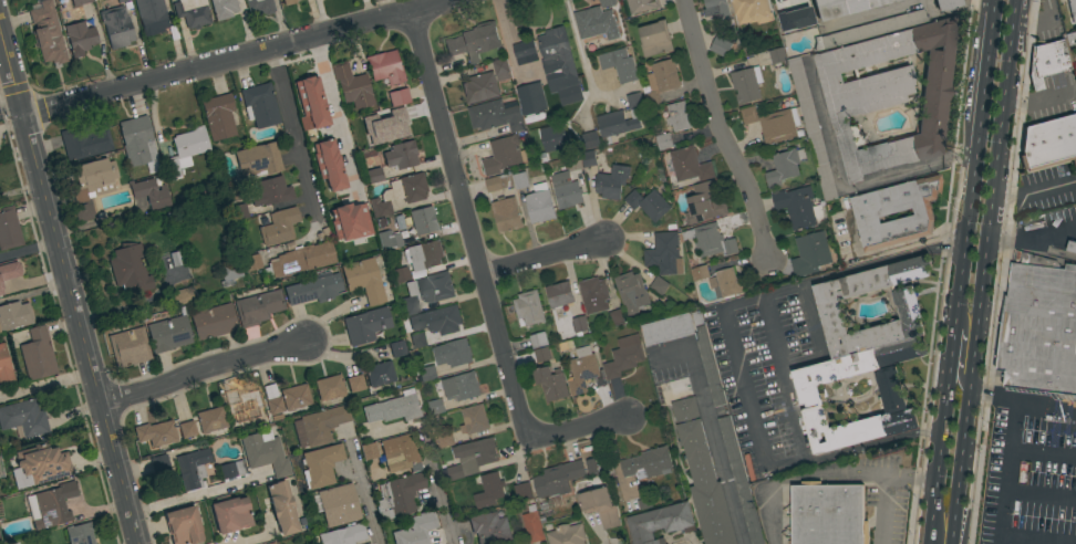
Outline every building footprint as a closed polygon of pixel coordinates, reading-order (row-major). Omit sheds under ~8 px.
[(40,8),(38,0),(50,0),(66,62),(59,64),(60,67),(53,69),(52,63),(51,63),(51,60),(42,63),(38,48),(35,48),(31,32),(33,31),(32,30),(35,29),(33,23),(31,24),(28,11),(40,8)] [(90,3),(89,0),(70,0),(72,8),(90,3)] [(143,36),(133,0),(162,0),(165,12),(164,12),(167,28),(162,29),(163,32),(143,36)] [(178,1),(178,0),(204,0),(210,23),(198,27),(199,29),(194,30),(193,28),(186,29),(183,17),(176,18),(172,3),(178,1)] [(215,21),(209,0),(234,0),(235,1),(237,1),(237,3),(236,4),(237,11),(230,12),(231,17),(215,21)] [(247,10),(244,0),(270,0),(273,12),(263,14),(263,13),(256,15),(255,8),(247,10)] [(601,9),(616,5),(615,0),(598,0),(601,9)] [(632,15),(628,0),(659,0),(661,7),(632,15)] [(705,9),(703,0),(725,0),(730,15),(720,18),(718,13),(704,18),(703,10),(705,9)] [(738,25),(732,0),(768,0),(774,20),(757,24),(757,21),(749,23),(749,22),(738,25)] [(795,2),(801,0),(808,0),(811,12),(798,15),(795,2)] [(817,22),(811,0),(896,0),(817,22)] [(937,12),(933,0),(960,0),(961,6),(937,12)] [(1073,23),(1067,0),(1075,0),(1075,23),(1073,23)] [(103,23),(102,24),(99,11),(122,6),(125,15),(126,15),(126,17),(127,17),(134,40),(127,42),(127,45),(111,50),(103,23)] [(600,13),(603,12),(603,11),(608,9),(608,11),(611,10),(620,36),(608,41),(604,32),(580,40),(577,29),(586,27),(583,19),(600,13)] [(922,9),(925,17),(927,18),(927,19),(928,21),(813,52),(815,43),(814,38),(819,36),(819,38),(922,9)] [(862,175),(863,180),(849,185),(832,123),(831,124),(813,54),(908,30),(908,29),(955,15),(956,19),(940,155),(862,175)] [(659,22),(659,21),(665,19),(672,41),(671,41),(673,51),(665,53),(664,52),(643,59),(640,44),(642,44),(638,29),(659,22)] [(83,21),(85,29),(93,27),(97,43),(87,45),(89,50),(81,51),(83,56),(72,59),(70,52),(71,51),(70,49),(66,35),(65,35),(63,27),(83,21)] [(447,56),(443,40),(449,39),(449,40),(455,38),(454,36),(461,35),(459,33),(480,28),(480,24),(489,21),(490,22),(495,21),(496,25),(495,27),(498,42),(500,41),(501,46),(488,50),(488,51),(478,54),(477,51),(476,51),(479,63),(469,65),(466,54),(465,54),(465,52),(447,56)] [(579,85),(580,92),(565,96),(563,91),(570,90),(568,81),(555,85),(551,73),(545,75),(541,62),(544,61),(537,36),(546,34),(545,31),(552,29),(562,25),(579,85)] [(1074,32),(1075,31),(1075,41),(1075,44),(1067,46),(1073,69),(1068,70),(1059,38),(1059,34),(1063,33),(1064,35),(1074,32)] [(732,43),(725,57),(710,50),(715,35),(732,43)] [(1069,71),(1039,79),(1043,90),(1032,92),(1028,76),(1031,45),(1059,38),(1068,70),(1069,71)] [(532,39),(538,60),(518,65),(511,45),(532,39)] [(768,51),(783,48),(786,61),(772,65),(768,51)] [(400,66),(400,65),(405,82),(387,86),(385,77),(372,82),(366,61),(365,61),(364,57),(383,52),(383,53),(394,50),(400,66)] [(613,62),(631,56),(638,80),(620,84),(613,62)] [(787,60),(800,56),(837,198),(825,201),(787,60)] [(505,57),(510,77),(498,81),(496,75),(495,75),(492,62),(505,57)] [(661,104),(646,108),(643,95),(651,93),(646,75),(652,73),(650,65),(674,59),(674,61),(676,70),(677,71),(676,72),(679,82),(681,82),(682,86),(680,86),(681,87),(659,93),(661,104)] [(370,93),(371,93),(374,105),(353,111),(351,102),(343,104),(338,83),(338,84),(337,81),(334,81),(330,65),(346,61),(351,77),(365,74),(370,93)] [(730,73),(735,71),(735,72),(758,66),(763,83),(757,84),(761,98),(737,105),(735,95),(737,94),(736,90),(734,91),(730,73)] [(493,72),(494,76),(495,76),(499,96),(466,105),(461,84),(468,82),(467,79),(493,72)] [(302,116),(292,82),(298,81),(298,80),(302,79),(301,79),(311,76),(312,77),(315,76),(329,125),(311,129),(307,115),(302,116)] [(279,123),(255,129),(252,119),(247,121),(244,107),(239,90),(269,82),(279,123)] [(516,87),(530,84),(537,112),(523,116),(516,87)] [(410,103),(391,107),(386,93),(406,87),(410,103)] [(235,135),(210,142),(199,102),(229,93),(234,109),(228,112),(235,135)] [(625,96),(640,93),(644,107),(629,111),(625,96)] [(500,98),(503,105),(516,102),(517,106),(518,106),(525,129),(511,133),(508,121),(506,122),(507,124),(482,132),(480,127),(473,129),(467,108),(500,98)] [(689,117),(691,116),(693,127),(673,133),(671,125),(666,126),(665,118),(670,117),(666,105),(684,101),(689,117)] [(789,109),(795,108),(799,125),(795,126),(796,132),(803,129),(804,135),(774,144),(774,145),(765,147),(764,142),(763,142),(761,135),(763,134),(758,121),(744,125),(739,111),(755,106),(755,107),(757,106),(758,111),(756,112),(757,116),(758,116),(758,117),(789,108),(789,109)] [(618,134),(618,135),(615,136),(614,135),(610,136),(612,144),(603,146),(602,138),(601,138),(596,117),(622,109),(624,121),(638,117),(641,127),(618,134)] [(1023,127),(1075,113),(1075,173),(1074,174),(1070,159),(1025,171),(1024,169),(1022,169),(1018,156),(1021,155),(1020,151),(1023,127)] [(153,140),(152,142),(157,160),(128,168),(123,147),(124,147),(117,123),(145,115),(153,140)] [(390,139),(370,145),(365,129),(377,126),(376,124),(381,122),(382,124),(385,123),(390,139)] [(412,137),(396,142),(392,127),(407,123),(412,137)] [(562,124),(567,140),(570,139),(571,146),(545,154),(539,129),(562,124)] [(84,125),(86,134),(106,128),(112,150),(66,163),(59,132),(84,125)] [(193,130),(192,128),(203,125),(209,150),(188,156),(192,166),(178,169),(179,175),(174,176),(176,180),(167,182),(166,178),(168,178),(164,159),(176,156),(170,138),(174,138),(174,136),(193,130)] [(600,145),(584,149),(580,135),(596,130),(600,145)] [(669,133),(673,147),(659,151),(654,137),(669,133)] [(489,142),(508,137),(507,136),(517,134),(519,145),(518,145),(519,151),(526,149),(529,160),(503,167),(504,169),(499,170),(500,174),(486,177),(482,160),(494,157),(489,142)] [(312,154),(314,154),(311,144),(332,138),(337,154),(345,187),(329,192),(327,186),(325,186),(323,178),(319,179),(312,154)] [(412,139),(416,155),(415,156),(417,165),(396,170),(395,166),(385,168),(382,154),(391,151),(390,146),(412,139)] [(275,142),(282,170),(266,175),(266,174),(250,178),(249,175),(240,177),(234,153),(275,142)] [(699,165),(711,161),(715,177),(700,182),(697,176),(677,182),(675,176),(670,177),(664,160),(671,159),(669,153),(687,147),(687,146),(693,145),(699,165)] [(773,159),(772,156),(790,150),(790,149),(796,148),(796,151),(803,149),(806,160),(799,163),(799,164),(796,165),(799,175),(780,180),(782,185),(768,188),(764,174),(775,170),(773,159)] [(597,165),(583,168),(581,153),(593,150),(597,165)] [(550,176),(569,171),(566,157),(580,155),(582,169),(571,171),(573,178),(570,179),(571,182),(577,180),(580,189),(581,189),(583,193),(581,195),(583,202),(575,205),(559,210),(550,176)] [(91,197),(96,218),(76,222),(71,203),(74,202),(70,187),(76,185),(76,182),(73,182),(69,168),(105,158),(107,165),(114,163),(118,178),(112,180),(114,190),(91,197)] [(611,175),(611,174),(610,174),(611,167),(612,165),(631,167),(630,175),(629,175),(628,179),(625,179),(625,186),(622,186),(620,200),(601,198),(602,193),(596,193),(596,189),(594,188),(596,176),(597,176),(598,174),(611,175)] [(369,185),(365,171),(379,167),(380,169),(382,168),(384,178),(382,179),(383,180),(369,185)] [(529,186),(516,190),(511,175),(525,171),(529,186)] [(389,182),(399,180),(397,178),(421,172),(426,191),(423,192),(424,196),(424,198),(424,199),(405,205),(403,198),(389,202),(392,213),(373,219),(369,200),(377,198),(380,203),(382,202),(381,196),(383,190),(390,189),(389,182)] [(509,172),(514,186),(488,193),(484,180),(509,172)] [(865,253),(849,198),(938,174),(939,180),(937,199),(930,201),(934,219),(932,234),(865,253)] [(281,176),(284,188),(290,186),(293,198),(284,200),(283,200),(262,206),(262,205),(252,207),(250,197),(256,195),(254,186),(257,186),(256,182),(281,176)] [(153,178),(156,190),(159,190),(158,186),(164,185),(165,189),(165,188),(169,203),(149,209),(146,196),(133,199),(128,181),(132,181),(133,184),(153,178)] [(704,220),(704,221),(687,226),(684,215),(690,212),(685,198),(695,196),(692,186),(718,178),(728,215),(723,216),(722,215),(704,220)] [(546,182),(556,219),(553,219),(544,221),(540,222),(540,221),(531,224),(529,216),(528,216),(527,211),(528,211),(524,196),(528,195),(528,187),(546,182)] [(793,231),(786,207),(775,210),(772,196),(784,191),(785,193),(810,186),(814,198),(810,199),(813,207),(821,205),(826,221),(793,231)] [(671,208),(654,223),(639,207),(633,211),(623,200),(634,189),(643,199),(654,189),(671,208)] [(523,228),(515,230),(514,229),(498,233),(490,203),(498,201),(497,198),(504,197),(505,199),(515,197),(523,228)] [(372,233),(351,239),(351,238),(341,241),(340,238),(335,240),(330,221),(332,221),(329,210),(333,209),(332,208),(340,206),(349,202),(350,206),(358,203),(358,205),(363,202),(372,233)] [(247,217),(232,221),(229,207),(244,203),(247,217)] [(22,244),(0,251),(0,209),(11,206),(22,244)] [(414,233),(413,234),(412,230),(413,230),(408,212),(431,206),(433,215),(432,215),(434,223),(435,222),(437,230),(415,236),(414,233)] [(290,224),(293,238),(292,238),(293,239),(262,247),(258,228),(271,224),(268,215),(272,213),(272,212),(294,207),(300,227),(298,228),(296,222),(290,224)] [(716,222),(720,234),(722,234),(724,241),(734,238),(738,252),(723,255),(722,251),(701,257),(697,245),(696,247),(696,243),(697,242),(695,238),(683,241),(681,232),(693,229),(716,222)] [(399,233),(402,245),(381,252),(376,233),(389,229),(391,236),(399,233)] [(795,238),(824,230),(832,262),(818,266),(819,271),(795,278),(790,261),(800,258),(795,238)] [(679,259),(682,258),(683,274),(660,275),(659,265),(644,266),(643,250),(655,250),(654,233),(677,232),(679,259)] [(410,263),(406,264),(403,252),(406,251),(405,248),(438,239),(443,257),(439,258),(442,264),(412,272),(410,263)] [(1069,240),(1075,242),(1075,253),(1066,251),(1069,240)] [(293,250),(293,248),(301,245),(301,248),(311,244),(311,245),(330,241),(335,262),(306,271),(304,270),(290,274),(291,275),(284,278),(284,276),(283,276),(283,275),(272,279),(270,268),(269,268),(268,264),(278,261),(277,257),(283,254),(283,253),(292,251),(291,250),(293,250)] [(139,243),(144,257),(141,258),(146,276),(149,275),(153,289),(125,296),(122,285),(115,286),(107,259),(114,257),(112,251),(121,249),(121,243),(135,243),(135,244),(139,243)] [(168,253),(182,250),(186,263),(173,266),(168,253)] [(1065,264),(1075,265),(1075,395),(1004,387),(1006,372),(996,370),(1005,295),(1007,296),(1011,263),(1020,264),(1021,252),(1056,261),(1059,265),(1058,269),(1065,270),(1065,264)] [(261,268),(247,272),(242,258),(257,253),(261,268)] [(814,286),(928,255),(930,266),(928,266),(930,275),(839,301),(848,335),(901,321),(893,292),(894,291),(894,290),(913,285),(921,316),(920,317),(924,335),(915,337),(834,360),(814,286)] [(372,258),(379,281),(380,280),(385,302),(368,306),(363,287),(348,292),(340,266),(372,258)] [(219,268),(240,262),(244,274),(241,275),(241,276),(231,279),(232,284),(220,287),(219,282),(223,281),(219,268)] [(3,297),(0,282),(21,277),(18,265),(0,270),(0,298),(3,297)] [(706,265),(710,278),(694,282),(691,269),(706,265)] [(410,279),(396,283),(393,270),(406,266),(410,279)] [(733,268),(735,278),(739,276),(744,293),(738,294),(737,293),(722,297),(718,286),(711,289),(708,279),(716,276),(715,272),(733,268)] [(416,300),(420,312),(405,316),(401,300),(408,297),(404,283),(448,271),(455,296),(431,303),(426,303),(418,300),(416,300)] [(650,303),(638,307),(639,312),(628,316),(613,279),(631,272),(633,275),(639,273),(650,303)] [(338,273),(342,291),(335,292),(337,295),(332,296),(332,299),(317,303),(315,299),(288,306),(282,287),(338,273)] [(662,295),(650,287),(651,286),(649,285),(655,276),(656,278),(656,275),(670,284),(662,295)] [(608,302),(609,308),(587,315),(578,282),(598,278),(599,281),(604,280),(607,285),(608,287),(607,287),(610,299),(604,301),(604,303),(608,302)] [(550,308),(545,287),(569,281),(575,302),(550,308)] [(188,287),(193,301),(173,307),(168,293),(188,287)] [(279,289),(284,310),(268,314),(269,320),(258,322),(259,324),(241,329),(234,302),(279,289)] [(545,321),(526,326),(525,325),(520,326),(518,320),(513,301),(519,299),(518,295),(537,290),(545,321)] [(1,331),(0,331),(0,306),(17,301),(19,305),(28,303),(32,322),(32,323),(19,327),(19,326),(1,331)] [(230,303),(237,331),(197,342),(189,314),(230,303)] [(457,304),(463,324),(458,325),(461,332),(441,336),(439,332),(431,334),(430,329),(428,329),(427,328),(421,331),(421,329),(412,332),(407,317),(457,304)] [(170,348),(170,349),(153,355),(152,351),(153,351),(146,326),(180,316),(178,307),(185,306),(187,316),(185,316),(192,343),(170,348)] [(342,318),(386,306),(392,327),(372,332),(374,341),(350,347),(342,318)] [(609,313),(622,308),(627,322),(614,326),(609,313)] [(690,313),(694,333),(696,332),(691,313),(701,311),(704,323),(704,322),(726,404),(714,407),(695,334),(646,347),(641,325),(690,313)] [(572,318),(584,315),(589,331),(576,334),(572,318)] [(58,374),(29,381),(19,346),(31,343),(28,329),(44,325),(58,374)] [(142,326),(152,359),(116,369),(107,336),(142,326)] [(413,349),(410,336),(424,332),(424,334),(425,334),(428,344),(427,345),(413,349)] [(548,345),(532,349),(529,336),(545,332),(548,345)] [(645,360),(635,363),(637,367),(620,372),(621,376),(607,380),(602,364),(614,362),(611,351),(619,349),(617,339),(638,334),(645,360)] [(915,337),(917,338),(923,336),(928,355),(880,368),(881,368),(817,386),(821,399),(822,399),(830,429),(834,428),(881,415),(882,416),(887,415),(884,406),(881,406),(879,406),(879,404),(880,404),(879,398),(881,397),(876,374),(878,373),(877,370),(894,366),(896,366),(897,366),(908,409),(907,409),(907,410),(914,408),(920,428),(888,436),(815,454),(803,410),(807,409),(806,404),(801,405),(792,372),(834,360),(915,337)] [(468,345),(469,345),(473,356),(472,356),(473,362),(451,368),(448,358),(443,360),(438,346),(444,345),(444,344),(466,337),(468,345)] [(387,344),(402,339),(406,354),(392,358),(387,344)] [(14,381),(0,385),(0,344),(3,343),(10,370),(11,369),(14,381)] [(599,370),(602,369),(607,385),(598,388),(594,377),(584,380),(588,391),(571,397),(567,381),(573,380),(569,360),(578,358),(576,349),(589,345),(592,355),(594,354),(599,370)] [(551,359),(537,363),(534,351),(548,346),(551,359)] [(395,380),(376,386),(376,387),(372,388),(371,387),(370,388),(364,368),(390,360),(395,380)] [(437,378),(423,381),(423,380),(420,381),(418,376),(420,376),(418,374),(421,374),(420,369),(434,366),(437,378)] [(569,397),(547,402),(542,384),(537,385),(534,370),(550,366),(551,370),(560,368),(561,373),(562,373),(569,397)] [(479,388),(478,388),(480,396),(457,401),(456,398),(448,400),(447,397),(446,397),(444,390),(436,393),(433,381),(443,379),(444,380),(467,373),(474,370),(479,388)] [(339,374),(344,395),(343,396),(338,398),(338,397),(319,401),(313,381),(339,374)] [(361,375),(364,389),(350,394),(345,378),(361,375)] [(304,384),(311,404),(292,409),(292,410),(286,412),(286,411),(284,411),(279,390),(304,384)] [(230,406),(227,406),(224,393),(236,389),(239,401),(256,397),(261,418),(260,418),(260,419),(255,420),(254,419),(236,425),(230,406)] [(415,393),(420,410),(422,409),(423,416),(403,421),(402,417),(383,422),(382,419),(366,423),(362,408),(415,393)] [(721,481),(738,543),(705,543),(690,488),(694,487),(684,446),(681,447),(680,442),(681,441),(670,402),(694,396),(717,482),(721,481)] [(283,411),(269,415),(265,400),(280,397),(283,411)] [(19,425),(0,430),(0,408),(34,398),(38,411),(42,410),(49,431),(23,439),(19,425)] [(442,398),(445,411),(431,416),(427,402),(442,398)] [(489,429),(467,435),(467,432),(462,433),(459,427),(465,425),(461,409),(483,404),(489,429)] [(298,448),(291,421),(300,419),(299,417),(345,405),(350,421),(335,425),(337,427),(329,429),(332,441),(308,448),(307,446),(298,448)] [(221,406),(227,427),(208,432),(208,433),(203,435),(203,433),(200,435),(195,414),(221,406)] [(730,416),(764,543),(751,543),(717,419),(730,416)] [(172,420),(177,441),(151,448),(148,439),(137,442),(133,428),(147,425),(147,427),(172,420)] [(177,425),(192,420),(196,435),(182,439),(177,425)] [(439,449),(436,436),(451,431),(455,444),(439,449)] [(277,437),(283,459),(287,459),(291,475),(275,479),(270,463),(248,470),(240,437),(258,432),(261,441),(277,437)] [(379,441),(408,433),(412,443),(414,442),(418,461),(416,461),(416,463),(399,468),(399,467),(386,468),(379,441)] [(477,467),(479,472),(449,481),(446,469),(461,464),(459,459),(461,459),(457,447),(472,442),(472,443),(493,437),(496,448),(495,448),(498,461),(477,467)] [(17,490),(11,470),(17,469),(15,463),(17,461),(14,453),(34,448),(33,446),(45,441),(48,449),(55,448),(58,454),(65,452),(69,465),(71,464),(73,473),(17,490)] [(341,443),(344,459),(331,462),(332,467),(330,468),(334,483),(309,490),(309,489),(307,490),(302,471),(306,470),(304,464),(301,465),(300,460),(302,459),(301,453),(341,443)] [(359,446),(362,461),(377,459),(374,443),(359,446)] [(650,450),(650,449),(666,444),(672,467),(672,468),(672,470),(671,470),(671,472),(662,474),(661,474),(648,478),(646,477),(637,479),(635,474),(624,478),(620,461),(641,456),(641,453),(650,450)] [(207,448),(211,462),(203,464),(206,477),(199,479),(200,482),(204,481),(205,488),(185,493),(184,492),(180,481),(177,469),(178,469),(175,457),(207,448)] [(169,469),(153,473),(149,459),(165,454),(169,469)] [(241,460),(245,472),(246,472),(247,477),(242,478),(242,474),(238,475),(239,479),(223,483),(218,467),(241,460)] [(558,465),(557,464),(561,463),(562,464),(581,460),(586,477),(568,481),(570,492),(561,495),(563,504),(553,506),(550,495),(538,499),(532,478),(544,474),(544,470),(558,465)] [(380,467),(383,480),(371,483),(366,470),(380,467)] [(496,504),(476,509),(473,495),(484,492),(479,477),(499,471),(506,496),(495,500),(496,504)] [(383,483),(404,478),(404,477),(422,472),(426,489),(414,492),(415,496),(412,496),(416,512),(391,519),(389,511),(390,510),(383,483)] [(35,531),(32,521),(40,519),(39,516),(37,517),(35,512),(38,511),(37,506),(30,509),(27,500),(34,498),(33,495),(60,488),(59,487),(61,487),(61,484),(73,480),(75,487),(77,492),(76,492),(77,496),(65,500),(64,498),(62,499),(65,512),(70,511),(72,521),(35,531)] [(289,495),(292,508),(299,532),(280,536),(277,524),(276,525),(275,519),(273,519),(271,509),(271,508),(266,487),(275,484),(273,483),(284,480),(289,495)] [(869,521),(869,543),(792,543),(792,485),(801,485),(801,481),(821,481),(821,485),(863,485),(863,521),(869,521)] [(528,483),(532,498),(518,501),(514,487),(516,487),(516,484),(526,482),(526,483),(528,483)] [(325,529),(317,492),(351,483),(356,501),(342,504),(344,511),(358,508),(361,519),(325,529)] [(578,495),(607,487),(612,506),(614,505),(620,525),(603,530),(598,511),(586,514),(583,511),(582,511),(578,495)] [(209,504),(244,495),(245,498),(246,496),(249,510),(248,510),(252,525),(241,529),(241,527),(239,529),(239,530),(218,535),(209,504)] [(664,538),(665,543),(634,543),(627,517),(689,501),(695,525),(684,529),(684,530),(676,532),(676,531),(665,533),(664,529),(652,532),(654,541),(664,538)] [(527,506),(535,504),(545,540),(529,543),(521,515),(529,513),(527,506)] [(201,542),(193,543),(188,543),(171,543),(169,537),(170,537),(170,534),(169,535),(163,513),(194,505),(200,530),(203,540),(200,540),(201,542)] [(513,541),(500,543),(478,543),(477,541),(475,533),(472,534),(468,517),(485,513),(486,514),(497,511),(499,519),(506,517),(513,541)] [(427,541),(428,543),(394,543),(391,533),(408,527),(406,519),(433,512),(434,517),(435,517),(436,522),(437,527),(424,531),(425,533),(427,541)] [(91,532),(94,543),(68,543),(64,527),(72,526),(90,522),(90,524),(91,529),(92,529),(92,532),(91,532)] [(353,543),(320,543),(318,535),(322,534),(343,529),(342,527),(348,526),(348,524),(353,523),(354,524),(361,523),(365,540),(353,543)] [(583,541),(584,543),(549,543),(546,533),(556,531),(555,527),(568,524),(569,526),(581,523),(586,540),(583,541)]
